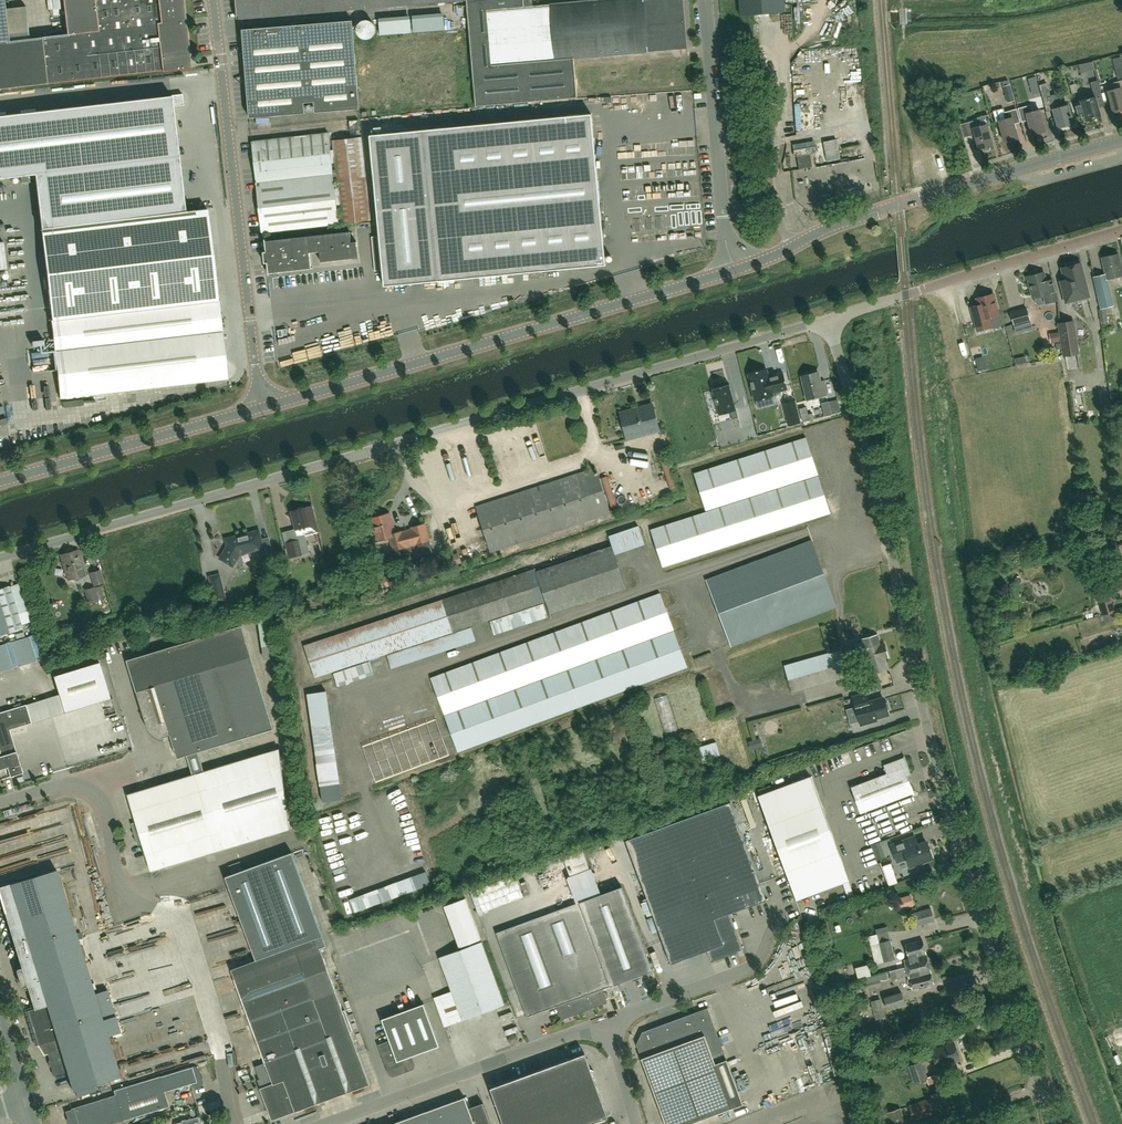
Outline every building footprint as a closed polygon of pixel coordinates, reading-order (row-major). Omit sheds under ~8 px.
[(68,34),(29,38),(25,6),(5,8),(4,0),(0,0),(0,88),(163,70),(163,71),(191,68),(183,0),(64,0),(68,34)] [(236,20),(242,19),(464,0),(235,0),(236,20)] [(475,106),(576,97),(576,96),(574,71),(573,58),(648,51),(687,48),(688,48),(684,0),(599,0),(533,6),(532,0),(466,0),(475,106)] [(785,12),(784,0),(739,0),(741,15),(785,12)] [(381,32),(412,31),(412,17),(380,19),(381,32)] [(243,30),(242,30),(249,119),(294,115),(305,114),(304,103),(314,102),(315,113),(360,109),(352,21),(243,30)] [(668,66),(667,59),(640,63),(641,69),(668,66)] [(669,65),(642,72),(645,80),(671,73),(669,65)] [(1095,74),(1090,76),(1087,76),(1089,83),(1090,83),(1094,94),(1101,92),(1098,80),(1097,80),(1095,74)] [(1121,94),(1121,80),(1112,83),(1114,89),(1107,91),(1113,112),(1121,109),(1121,94)] [(1046,83),(1045,83),(1039,84),(1043,98),(1047,111),(1052,109),(1058,128),(1072,124),(1067,106),(1059,108),(1055,94),(1050,96),(1046,83)] [(1003,86),(1007,103),(1014,101),(1010,84),(1003,86)] [(0,112),(0,174),(184,152),(178,106),(187,105),(186,94),(177,95),(177,92),(0,112)] [(1100,115),(1094,96),(1080,100),(1074,102),(1078,117),(1084,115),(1085,119),(1100,115)] [(635,105),(636,124),(668,122),(668,117),(697,116),(697,102),(635,105)] [(1032,135),(1044,131),(1038,110),(1033,112),(1031,105),(1018,109),(1022,121),(1028,120),(1032,135)] [(1013,124),(1019,122),(1016,109),(1003,113),(1005,119),(998,120),(1004,142),(1017,139),(1013,124)] [(591,114),(370,135),(384,286),(605,265),(591,114)] [(991,145),(986,125),(986,124),(979,126),(977,119),(964,123),(959,124),(963,137),(967,136),(974,134),(978,149),(981,148),(983,151),(989,150),(989,146),(991,145)] [(328,133),(307,135),(295,136),(252,141),(251,141),(261,232),(338,224),(336,205),(339,205),(341,224),(371,220),(362,137),(361,137),(353,138),(332,140),(333,149),(330,150),(329,140),(328,135),(328,133)] [(836,139),(823,142),(827,161),(840,159),(836,139)] [(812,167),(810,153),(796,156),(799,169),(812,167)] [(709,204),(708,188),(691,189),(691,204),(709,204)] [(218,308),(212,254),(210,238),(206,207),(41,226),(44,257),(52,327),(218,308)] [(266,251),(263,251),(265,263),(267,263),(268,273),(269,273),(279,272),(312,268),(312,267),(311,267),(309,252),(320,251),(321,261),(358,257),(357,241),(351,242),(350,231),(308,236),(308,235),(275,239),(275,240),(265,241),(266,251)] [(694,241),(695,252),(707,250),(706,239),(694,241)] [(1121,275),(1121,268),(1118,253),(1101,258),(1107,279),(1121,275)] [(1062,282),(1067,301),(1080,297),(1080,300),(1088,298),(1079,264),(1076,265),(1074,263),(1067,265),(1066,268),(1063,268),(1066,280),(1062,282)] [(1045,304),(1058,300),(1052,280),(1045,282),(1043,274),(1028,278),(1034,297),(1042,294),(1045,304)] [(1114,305),(1109,285),(1095,289),(1100,309),(1114,305)] [(978,305),(971,307),(977,331),(991,327),(989,318),(999,315),(994,294),(977,299),(978,305)] [(1033,329),(1030,321),(1026,307),(1010,312),(1016,334),(1033,329)] [(218,308),(52,327),(60,397),(113,391),(133,389),(226,378),(218,308)] [(1100,322),(1108,320),(1106,308),(1098,309),(1100,322)] [(1108,318),(1117,316),(1116,308),(1107,310),(1108,318)] [(1050,343),(1062,341),(1064,352),(1077,350),(1072,321),(1059,323),(1061,331),(1049,333),(1050,343)] [(53,361),(53,348),(48,348),(48,336),(37,337),(38,362),(53,361)] [(975,359),(975,361),(978,371),(987,369),(983,356),(975,359)] [(783,373),(768,377),(766,369),(748,374),(755,400),(773,396),(772,393),(787,389),(783,373)] [(807,400),(826,395),(823,381),(820,381),(817,372),(801,375),(807,400)] [(729,383),(712,388),(719,415),(730,412),(732,418),(738,417),(729,383)] [(794,401),(783,403),(789,425),(800,422),(794,401)] [(828,402),(822,403),(825,416),(831,414),(828,402)] [(987,416),(983,403),(968,407),(972,420),(987,416)] [(626,439),(659,430),(652,404),(620,413),(626,439)] [(705,510),(817,474),(806,438),(694,474),(705,510)] [(491,552),(610,513),(596,467),(476,506),(491,552)] [(613,476),(606,478),(616,506),(623,503),(613,476)] [(818,476),(650,529),(662,565),(830,512),(818,476)] [(317,528),(315,517),(308,519),(305,507),(304,508),(302,507),(298,507),(296,510),(291,511),(296,529),(297,534),(304,532),(305,536),(319,533),(317,528)] [(391,537),(394,550),(396,549),(399,561),(433,552),(429,540),(425,523),(412,526),(413,529),(402,532),(402,531),(401,531),(402,533),(395,535),(389,513),(372,517),(377,537),(378,540),(391,537)] [(620,553),(649,545),(643,525),(614,534),(620,553)] [(265,553),(272,551),(269,537),(262,539),(259,530),(224,539),(226,545),(218,558),(231,565),(238,554),(241,553),(264,547),(265,553)] [(285,543),(289,558),(294,557),(302,554),(301,548),(298,539),(296,540),(285,543)] [(731,646),(836,606),(811,540),(706,580),(731,646)] [(536,571),(546,601),(550,614),(626,588),(612,545),(536,571)] [(68,580),(86,575),(78,549),(60,554),(68,580)] [(1121,563),(1121,562),(1112,566),(1117,580),(1121,578),(1121,563)] [(546,601),(536,571),(535,568),(443,599),(304,646),(315,679),(454,632),(546,601)] [(94,585),(103,582),(100,570),(90,572),(94,585)] [(383,575),(383,578),(378,579),(380,585),(385,584),(386,587),(394,584),(391,573),(383,575)] [(226,599),(220,574),(210,576),(216,601),(226,599)] [(0,588),(0,635),(9,632),(22,628),(9,585),(0,588)] [(101,586),(95,588),(95,586),(84,590),(88,604),(99,601),(98,598),(104,596),(101,586)] [(1102,615),(1115,611),(1109,591),(1096,595),(1102,615)] [(444,715),(674,630),(660,592),(430,677),(444,715)] [(263,615),(265,644),(274,643),(273,614),(263,615)] [(171,735),(178,758),(242,738),(273,729),(242,625),(146,654),(156,686),(136,691),(147,726),(149,731),(154,736),(159,739),(165,740),(165,739),(164,737),(171,735)] [(688,667),(675,631),(444,716),(458,752),(688,667)] [(0,644),(0,671),(45,659),(38,634),(0,644)] [(866,655),(868,662),(871,674),(887,669),(886,664),(884,658),(888,657),(886,649),(884,643),(880,644),(877,634),(861,639),(862,641),(855,643),(857,649),(859,657),(866,655)] [(835,666),(837,672),(847,670),(841,649),(784,665),(788,679),(835,666)] [(53,676),(59,694),(65,712),(110,698),(99,662),(53,676)] [(372,686),(398,775),(412,771),(386,682),(372,686)] [(312,690),(319,763),(339,762),(332,688),(312,690)] [(853,698),(861,724),(871,721),(871,719),(888,714),(887,709),(889,709),(887,702),(885,703),(884,698),(868,702),(866,694),(853,698)] [(29,723),(24,705),(0,712),(0,779),(23,772),(9,729),(29,723)] [(705,746),(709,761),(726,756),(721,741),(705,746)] [(290,828),(279,748),(202,772),(200,764),(168,774),(171,781),(128,794),(136,822),(132,823),(138,844),(143,843),(151,871),(290,828)] [(375,786),(388,782),(380,751),(366,755),(375,786)] [(884,765),(888,773),(851,787),(861,813),(913,793),(906,774),(910,773),(905,757),(884,765)] [(796,900),(849,881),(811,777),(758,796),(796,900)] [(712,959),(742,948),(729,913),(766,900),(730,802),(626,840),(671,964),(708,950),(712,959)] [(98,854),(88,819),(34,834),(32,824),(21,827),(19,822),(0,827),(0,865),(3,874),(69,855),(71,861),(98,854)] [(910,866),(933,858),(926,842),(918,844),(915,836),(903,841),(892,845),(898,861),(907,858),(910,866)] [(871,845),(877,860),(886,857),(880,842),(871,845)] [(323,935),(292,852),(226,876),(256,960),(323,935)] [(894,886),(903,884),(896,863),(888,866),(894,886)] [(71,919),(56,869),(0,886),(0,897),(12,937),(17,951),(22,967),(18,968),(24,987),(27,986),(34,1008),(45,1005),(55,1039),(37,1044),(44,1055),(48,1053),(54,1074),(65,1071),(70,1090),(116,1076),(100,1021),(115,1016),(107,990),(94,994),(71,919)] [(481,911),(507,905),(502,882),(476,888),(481,911)] [(601,989),(653,970),(622,886),(496,932),(527,1016),(558,1005),(563,1017),(605,1001),(601,989)] [(509,901),(511,908),(531,903),(529,895),(509,901)] [(931,908),(914,912),(917,924),(934,920),(931,908)] [(884,962),(895,959),(890,939),(879,942),(884,962)] [(896,963),(898,969),(906,966),(906,965),(911,964),(912,967),(925,964),(926,966),(929,965),(927,954),(926,954),(923,940),(905,944),(909,959),(904,960),(905,960),(896,963)] [(505,1004),(481,942),(439,957),(462,1020),(505,1004)] [(370,1084),(320,947),(235,978),(265,1062),(255,1066),(263,1087),(260,1088),(272,1120),(370,1084)] [(931,972),(929,965),(926,966),(925,964),(912,967),(911,964),(906,965),(906,966),(898,969),(889,971),(891,980),(900,978),(900,975),(908,973),(909,978),(910,978),(910,979),(908,980),(910,988),(912,987),(912,989),(934,983),(931,973),(931,972)] [(881,985),(880,981),(888,978),(887,972),(866,979),(868,988),(881,985)] [(456,1044),(467,1040),(449,988),(438,992),(456,1044)] [(887,1010),(905,1004),(902,992),(883,997),(887,1010)] [(876,1019),(885,1017),(881,999),(871,1001),(876,1019)] [(411,1056),(439,1046),(424,1003),(382,1019),(390,1041),(380,1045),(390,1074),(394,1075),(413,1068),(414,1065),(411,1056)] [(503,1010),(508,1023),(521,1017),(516,1004),(503,1010)] [(727,1059),(708,1008),(642,1032),(636,1044),(666,1123),(689,1123),(743,1104),(727,1059)] [(937,1067),(960,1058),(954,1042),(931,1051),(937,1067)] [(465,1056),(469,1061),(477,1054),(472,1049),(465,1056)] [(585,1053),(491,1088),(504,1123),(587,1123),(608,1116),(585,1053)] [(921,1061),(908,1066),(914,1083),(927,1078),(921,1061)] [(169,1106),(164,1091),(191,1083),(192,1086),(196,1088),(200,1086),(202,1082),(198,1068),(194,1066),(160,1076),(129,1085),(139,1115),(169,1106)] [(115,1095),(71,1108),(71,1109),(65,1111),(69,1123),(111,1123),(139,1115),(129,1085),(113,1090),(115,1095)] [(932,1095),(933,1097),(910,1106),(914,1120),(938,1111),(939,1114),(949,1111),(942,1091),(932,1095)] [(391,1123),(475,1123),(465,1097),(423,1112),(391,1123)] [(901,1108),(886,1113),(889,1123),(906,1123),(901,1108)]
